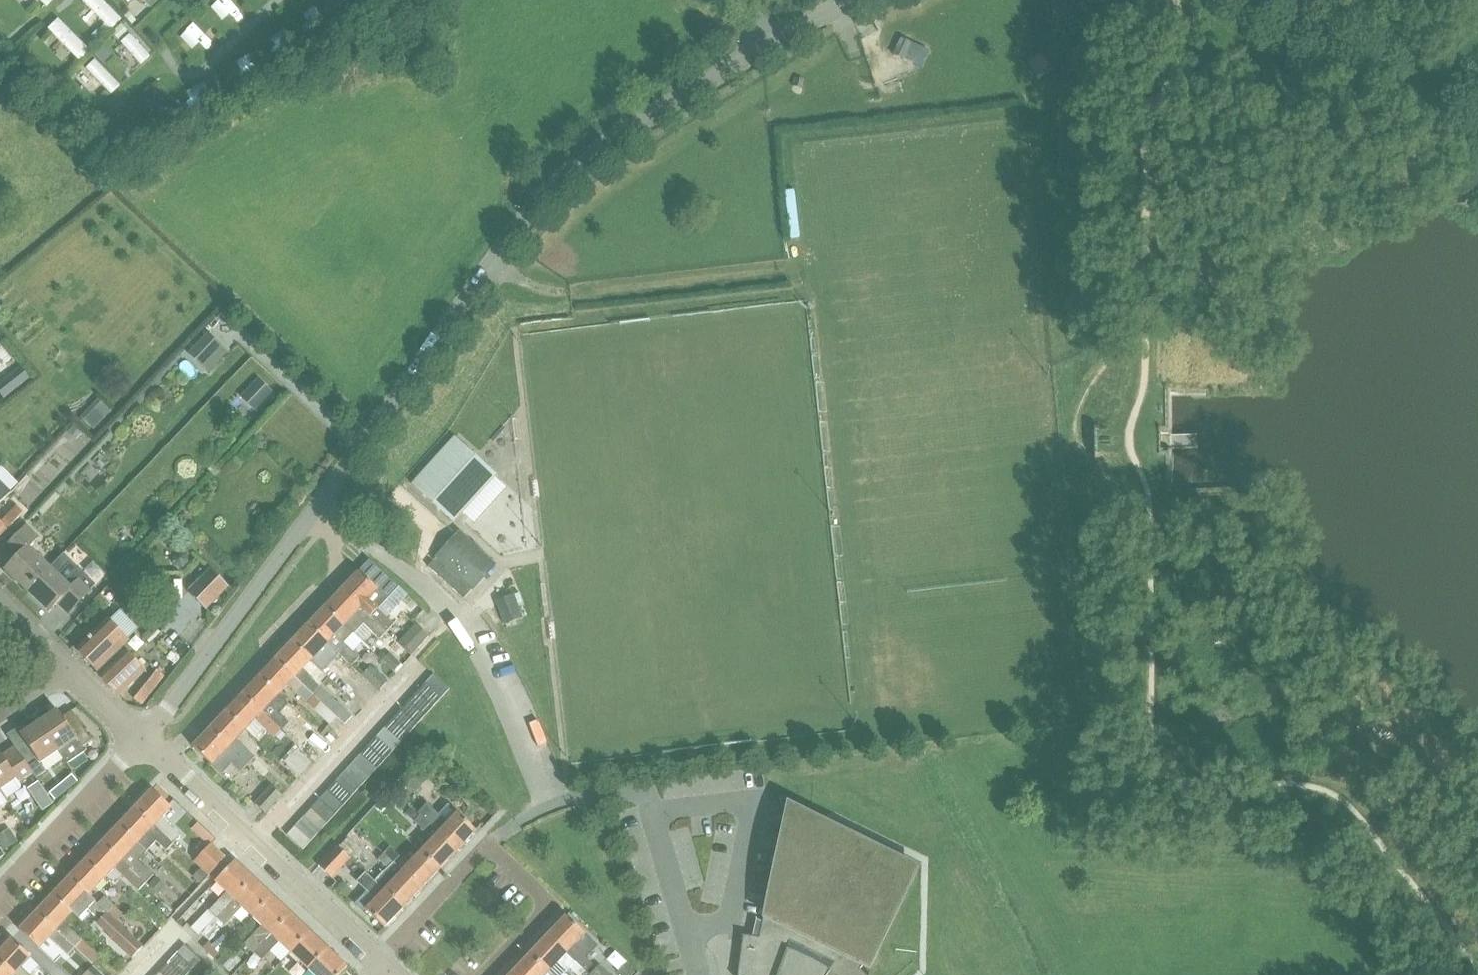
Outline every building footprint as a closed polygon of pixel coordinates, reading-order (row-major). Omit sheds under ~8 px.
[(32,15),(47,0),(16,0),(32,15)] [(128,13),(134,3),(129,0),(109,0),(128,13)] [(152,2),(150,0),(129,0),(140,12),(152,2)] [(50,46),(46,50),(60,65),(76,50),(45,18),(33,29),(50,46)] [(131,69),(141,60),(118,34),(107,43),(131,69)] [(899,39),(892,55),(920,67),(927,51),(899,39)] [(1041,55),(1029,63),(1038,78),(1050,71),(1041,55)] [(91,104),(109,88),(84,59),(66,75),(91,104)] [(794,78),(792,86),(797,88),(801,89),(802,85),(803,80),(794,78)] [(222,312),(214,320),(220,325),(228,317),(222,312)] [(188,353),(209,373),(229,352),(208,333),(188,353)] [(21,367),(13,373),(21,384),(29,378),(21,367)] [(241,397),(256,411),(274,392),(259,378),(241,397)] [(102,418),(91,407),(82,418),(93,429),(102,418)] [(73,425),(67,431),(75,439),(81,433),(73,425)] [(411,484),(452,522),(495,474),(454,437),(411,484)] [(10,492),(0,482),(0,502),(10,492)] [(184,523),(198,508),(189,499),(175,513),(184,523)] [(6,530),(23,512),(16,506),(0,522),(0,535),(6,530)] [(26,591),(49,568),(28,548),(37,538),(26,526),(2,551),(13,561),(5,570),(26,591)] [(463,598),(494,564),(458,532),(428,566),(463,598)] [(49,568),(26,591),(48,612),(57,603),(67,613),(91,589),(95,584),(63,553),(49,568)] [(357,570),(339,589),(358,607),(359,607),(384,632),(392,623),(377,608),(387,599),(397,588),(369,560),(358,571),(357,570)] [(207,610),(228,587),(209,569),(188,591),(207,610)] [(339,589),(323,606),(350,631),(352,634),(361,624),(377,639),(384,632),(359,607),(339,589)] [(513,594),(496,600),(504,623),(521,617),(513,594)] [(350,631),(323,606),(306,624),(337,653),(350,665),(357,657),(340,641),(350,631)] [(106,622),(77,650),(96,670),(100,666),(105,671),(123,654),(118,649),(125,642),(125,641),(136,630),(118,612),(106,623),(106,622)] [(306,624),(290,641),(310,659),(321,670),(337,653),(306,624)] [(412,654),(429,637),(416,624),(398,642),(412,654)] [(290,641),(274,658),(312,694),(336,717),(343,724),(350,717),(309,679),(311,677),(301,668),(310,659),(290,641)] [(143,670),(142,669),(125,652),(123,654),(105,671),(99,677),(117,695),(143,670)] [(381,660),(393,671),(400,663),(389,653),(381,660)] [(312,694),(274,658),(257,676),(277,695),(286,685),(329,725),(336,717),(312,694)] [(370,666),(367,669),(361,675),(377,690),(386,681),(370,666)] [(164,676),(156,670),(133,699),(141,705),(164,676)] [(432,674),(424,682),(440,697),(448,688),(432,674)] [(257,676),(241,693),(279,729),(286,722),(278,714),(287,704),(277,695),(257,676)] [(424,682),(416,691),(432,706),(440,697),(424,682)] [(432,706),(416,691),(408,700),(424,715),(432,706)] [(254,719),(273,736),(279,729),(241,693),(224,711),(244,729),(254,719)] [(408,700),(399,709),(416,724),(424,715),(408,700)] [(39,722),(58,750),(67,763),(85,750),(82,746),(92,740),(72,710),(62,717),(57,709),(39,722)] [(416,724),(399,709),(391,718),(408,733),(416,724)] [(224,711),(208,728),(246,764),(253,757),(235,739),(244,729),(224,711)] [(391,718),(383,727),(399,742),(408,733),(391,718)] [(58,750),(39,722),(21,734),(26,742),(16,748),(34,774),(36,777),(46,771),(40,762),(58,750)] [(383,727),(375,736),(391,751),(399,742),(383,727)] [(246,764),(208,728),(191,746),(221,774),(230,763),(239,772),(246,764)] [(375,736),(367,745),(383,760),(391,751),(375,736)] [(383,760),(367,745),(359,754),(375,769),(383,760)] [(7,799),(20,790),(21,783),(34,774),(16,748),(3,757),(0,752),(0,789),(7,799)] [(375,769),(359,754),(350,763),(367,777),(375,769)] [(367,777),(350,763),(342,772),(359,786),(367,777)] [(419,786),(428,776),(415,763),(405,773),(419,786)] [(359,786),(342,772),(334,781),(350,795),(359,786)] [(350,795),(334,781),(326,789),(342,804),(350,795)] [(279,795),(270,786),(254,803),(264,812),(279,795)] [(57,788),(48,795),(53,802),(62,796),(57,788)] [(342,804),(326,789),(318,798),(334,813),(342,804)] [(151,790),(135,807),(154,826),(172,843),(180,835),(162,818),(171,808),(151,790)] [(53,803),(53,802),(48,795),(46,792),(36,800),(43,810),(53,803)] [(334,813),(318,798),(310,807),(326,822),(334,813)] [(474,830),(455,812),(446,804),(437,814),(425,803),(416,813),(418,815),(428,824),(436,832),(447,842),(455,850),(474,830)] [(135,807),(119,824),(138,843),(146,850),(146,851),(155,841),(165,851),(172,843),(154,826),(135,807)] [(326,822),(310,807),(301,816),(318,831),(326,822)] [(26,812),(18,817),(25,829),(34,823),(26,812)] [(413,821),(423,830),(428,824),(418,815),(413,821)] [(318,831),(301,816),(293,825),(310,840),(318,831)] [(858,969),(869,957),(872,959),(912,876),(891,866),(900,852),(835,820),(829,836),(808,826),(768,907),(765,905),(758,938),(742,935),(737,974),(864,974),(858,969)] [(214,839),(197,822),(191,829),(208,846),(214,839)] [(119,824),(102,842),(121,861),(144,883),(153,874),(137,860),(146,850),(138,843),(119,824)] [(310,840),(293,825),(285,834),(301,849),(310,840)] [(0,836),(0,847),(4,852),(17,844),(8,831),(0,836)] [(455,850),(447,842),(436,832),(418,852),(437,870),(455,850)] [(347,840),(339,849),(348,857),(356,848),(347,840)] [(102,842),(85,860),(104,878),(114,868),(138,890),(144,883),(121,861),(102,842)] [(210,844),(194,861),(209,875),(225,857),(210,844)] [(330,877),(348,858),(348,857),(339,849),(336,846),(317,865),(330,877)] [(397,855),(388,846),(382,853),(391,862),(397,855)] [(418,852),(400,870),(419,888),(437,870),(418,852)] [(400,870),(391,862),(382,853),(375,859),(385,869),(373,881),(382,890),(401,908),(419,888),(400,870)] [(85,860),(68,877),(88,896),(104,878),(85,860)] [(233,899),(254,878),(234,860),(231,864),(215,881),(226,892),(208,911),(207,910),(189,928),(197,936),(215,918),(216,919),(216,918),(234,900),(233,899)] [(200,868),(192,876),(200,884),(208,875),(200,868)] [(401,908),(382,890),(373,881),(363,872),(357,879),(367,888),(364,890),(374,899),(364,909),(383,927),(401,908)] [(68,877),(52,895),(71,913),(77,918),(78,919),(88,910),(99,920),(96,923),(132,956),(140,947),(114,922),(105,914),(96,905),(94,903),(94,902),(88,896),(68,877)] [(156,878),(148,886),(158,896),(166,888),(156,878)] [(234,900),(216,918),(224,925),(241,907),(252,917),(272,895),(254,878),(233,899),(234,900)] [(52,895),(35,912),(54,931),(73,949),(90,965),(97,957),(62,923),(71,913),(52,895)] [(272,895),(252,917),(261,925),(252,935),(254,936),(245,946),(253,953),(290,913),(272,895)] [(113,906),(103,897),(96,905),(105,914),(114,922),(122,914),(113,906)] [(35,912),(17,931),(37,949),(48,938),(66,955),(73,949),(54,931),(35,912)] [(309,931),(290,913),(253,953),(253,954),(254,953),(261,960),(278,942),(289,952),(309,931)] [(594,945),(583,934),(584,933),(565,915),(546,935),(573,961),(582,969),(583,970),(589,964),(583,957),(594,945)] [(223,927),(215,919),(201,934),(208,942),(223,927)] [(327,948),(309,931),(289,952),(307,969),(327,948)] [(222,935),(211,946),(218,953),(229,942),(222,935)] [(546,935),(528,954),(547,972),(551,974),(560,974),(567,967),(573,961),(546,935)] [(0,949),(0,963),(12,974),(26,974),(19,968),(29,957),(10,939),(0,949)] [(207,942),(203,947),(213,958),(218,953),(211,946),(207,942)] [(183,944),(175,953),(191,968),(199,959),(183,944)] [(307,969),(313,974),(339,974),(347,967),(327,948),(307,969)] [(228,950),(217,961),(230,973),(241,962),(228,950)] [(175,953),(167,962),(181,974),(185,974),(191,968),(175,953)] [(510,973),(512,974),(544,974),(547,972),(528,954),(510,973)] [(573,961),(567,967),(575,974),(577,974),(582,969),(573,961)] [(167,962),(158,971),(163,974),(181,974),(167,962)] [(0,963),(0,974),(12,974),(0,963)] [(81,974),(103,974),(91,964),(86,970),(81,974)] [(597,964),(587,974),(588,974),(608,974),(597,964)] [(615,974),(633,974),(634,974),(624,965),(615,974)]
